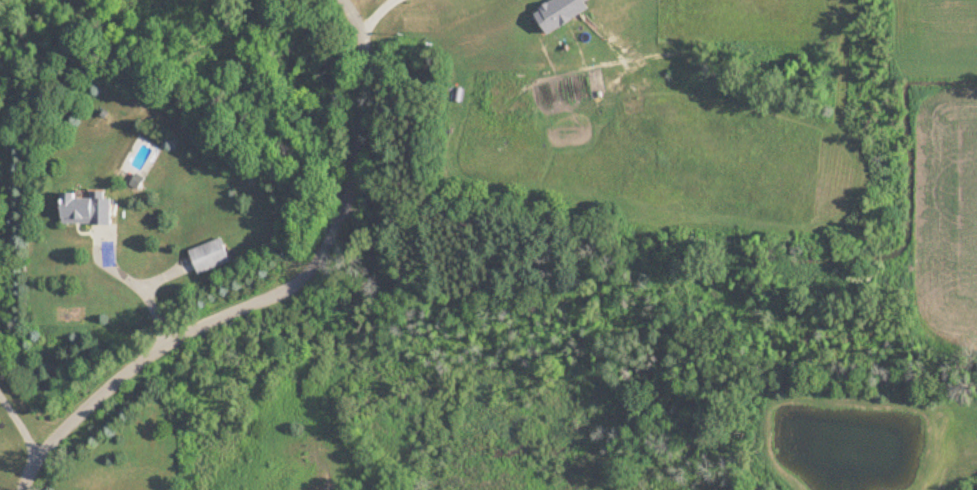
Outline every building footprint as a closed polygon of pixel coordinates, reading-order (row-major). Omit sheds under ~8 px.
[(63,192),(63,223),(110,223),(110,192),(63,192)] [(191,247),(197,271),(231,263),(225,238),(191,247)]
